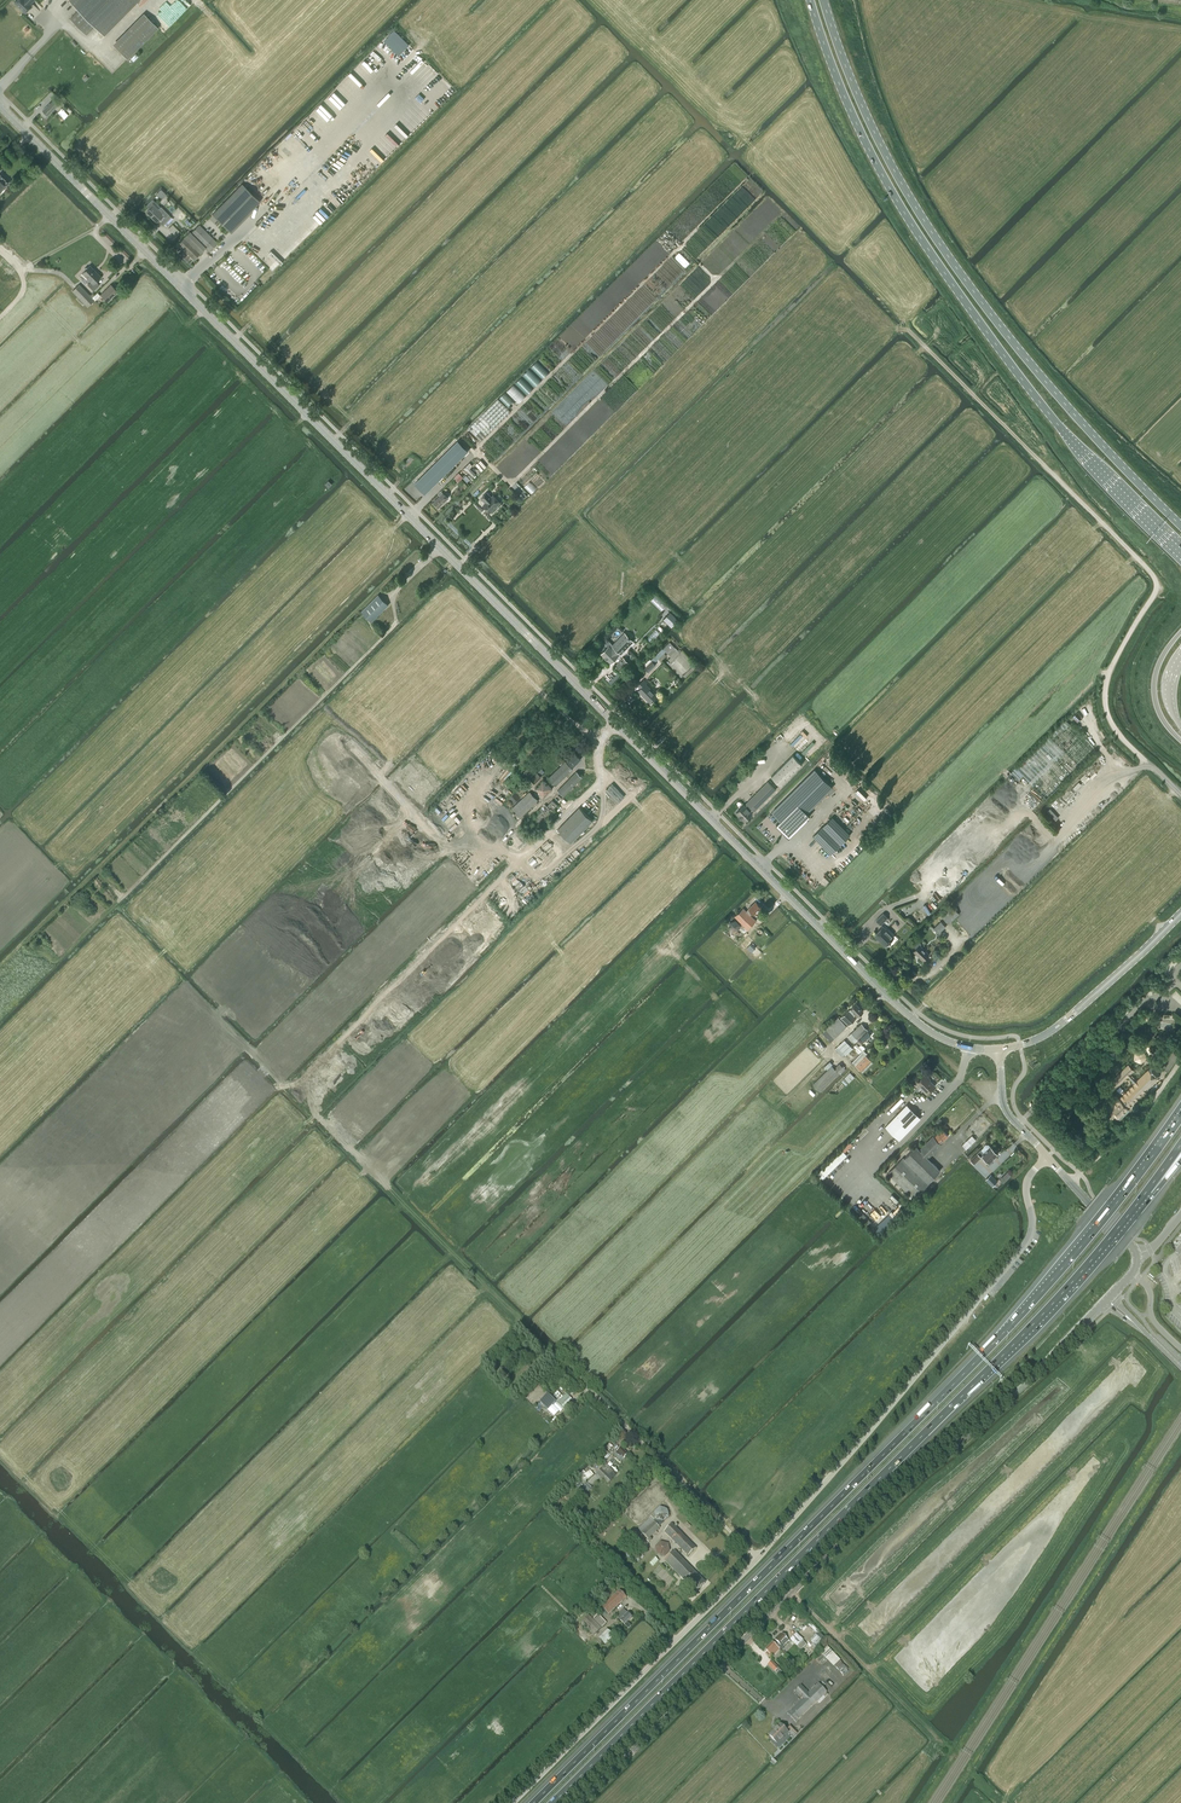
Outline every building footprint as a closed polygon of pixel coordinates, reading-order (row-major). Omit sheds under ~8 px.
[(14,3),(25,13),(31,6),(29,4),(33,0),(17,0),(14,3)] [(94,26),(104,36),(140,0),(70,0),(69,1),(78,10),(70,19),(86,35),(94,26)] [(115,47),(127,59),(158,28),(146,16),(115,47)] [(389,35),(384,41),(399,55),(409,45),(394,30),(389,35)] [(53,100),(42,110),(47,115),(54,109),(57,112),(61,108),(58,105),(53,100)] [(61,108),(57,112),(64,119),(68,115),(65,111),(62,108),(61,108)] [(8,183),(0,175),(0,192),(8,183)] [(260,201),(241,183),(212,214),(230,232),(232,230),(233,231),(241,223),(240,222),(260,201)] [(152,199),(146,206),(149,209),(146,211),(156,222),(158,219),(161,222),(165,217),(163,215),(158,210),(160,207),(152,199)] [(171,217),(168,214),(165,217),(161,222),(164,225),(171,217)] [(199,224),(191,232),(190,231),(179,242),(181,245),(180,246),(194,260),(205,248),(209,251),(218,243),(215,240),(217,239),(214,236),(212,237),(199,224)] [(84,270),(82,272),(91,281),(87,284),(93,290),(99,284),(96,281),(100,276),(90,265),(87,267),(86,267),(85,267),(84,268),(84,269),(84,270)] [(95,299),(81,286),(79,283),(72,291),(87,307),(95,299)] [(107,301),(117,291),(110,284),(100,294),(107,301)] [(468,429),(481,441),(511,412),(498,399),(468,429)] [(458,441),(415,483),(427,495),(470,453),(458,441)] [(401,466),(404,470),(415,459),(411,456),(401,466)] [(440,495),(434,502),(439,507),(448,498),(441,491),(439,494),(440,495)] [(490,512),(500,502),(493,495),(491,497),(487,492),(481,498),(486,503),(483,505),(490,512)] [(389,605),(378,594),(361,611),(372,622),(389,605)] [(670,611),(663,618),(672,626),(678,619),(670,611)] [(608,647),(601,654),(611,664),(619,655),(630,643),(633,640),(625,632),(612,644),(608,640),(605,644),(608,647)] [(695,665),(681,651),(680,653),(669,642),(663,648),(671,657),(668,660),(670,662),(668,664),(681,678),(683,676),(685,678),(695,669),(693,667),(695,665)] [(623,657),(616,664),(621,670),(625,667),(627,670),(631,667),(628,664),(629,662),(623,657)] [(648,672),(656,665),(653,662),(652,660),(644,668),(648,672)] [(658,696),(646,684),(647,683),(644,679),(637,686),(639,689),(637,691),(641,696),(649,704),(658,696)] [(1016,768),(1046,798),(1095,749),(1065,719),(1016,768)] [(566,761),(566,760),(548,778),(556,785),(573,768),(581,760),(574,753),(566,761)] [(802,764),(793,755),(771,776),(781,786),(802,764)] [(524,772),(535,784),(542,777),(531,765),(524,772)] [(815,769),(772,812),(790,830),(832,787),(815,769)] [(558,790),(563,796),(582,777),(577,771),(558,790)] [(752,812),(752,813),(754,811),(776,789),(767,781),(746,803),(747,803),(745,805),(744,805),(737,812),(744,820),(752,812)] [(538,800),(530,791),(511,809),(520,818),(538,800)] [(558,806),(552,800),(547,806),(545,805),(532,818),(540,825),(558,806)] [(593,820),(579,807),(558,829),(571,842),(593,820)] [(832,817),(813,836),(831,854),(850,835),(832,817)] [(762,907),(756,901),(746,911),(743,908),(735,916),(747,929),(756,921),(750,915),(752,912),(754,914),(762,907)] [(952,907),(942,917),(949,924),(959,914),(952,907)] [(883,913),(876,920),(881,924),(887,918),(883,913)] [(729,927),(733,931),(738,930),(740,924),(736,920),(731,921),(729,927)] [(941,921),(934,928),(939,934),(946,927),(941,921)] [(877,938),(878,937),(886,945),(894,937),(883,926),(874,935),(877,938)] [(730,931),(726,935),(733,941),(736,937),(730,931)] [(929,954),(920,945),(921,944),(919,941),(913,947),(916,949),(914,951),(923,960),(929,954)] [(848,1010),(841,1017),(847,1024),(848,1025),(856,1018),(854,1016),(856,1014),(858,1016),(863,1011),(856,1004),(849,1010),(848,1010)] [(854,1030),(848,1037),(854,1043),(857,1040),(867,1030),(861,1024),(854,1030)] [(861,1038),(864,1042),(871,1035),(868,1032),(861,1038)] [(844,1040),(837,1047),(845,1056),(853,1048),(844,1040)] [(1168,1072),(1180,1054),(1173,1049),(1160,1067),(1168,1072)] [(1133,1060),(1141,1063),(1147,1057),(1143,1050),(1134,1052),(1133,1060)] [(865,1056),(855,1066),(860,1071),(871,1061),(865,1056)] [(832,1066),(813,1084),(820,1092),(842,1070),(843,1072),(846,1069),(840,1063),(834,1068),(832,1066)] [(1128,1064),(1108,1084),(1113,1090),(1133,1070),(1128,1064)] [(1157,1078),(1160,1074),(1152,1065),(1148,1069),(1118,1098),(1116,1097),(1111,1102),(1113,1104),(1109,1108),(1117,1116),(1121,1112),(1123,1114),(1128,1109),(1127,1108),(1157,1078)] [(850,1072),(845,1078),(849,1082),(854,1077),(850,1072)] [(917,1075),(912,1080),(919,1088),(920,1088),(926,1095),(936,1086),(930,1080),(931,1079),(925,1073),(920,1078),(917,1075)] [(899,1140),(919,1119),(920,1118),(906,1105),(885,1126),(899,1140)] [(919,1149),(928,1158),(941,1144),(940,1143),(948,1136),(942,1129),(934,1137),(933,1136),(919,1149)] [(991,1146),(990,1146),(988,1144),(986,1144),(984,1146),(981,1150),(981,1149),(971,1159),(974,1163),(982,1155),(989,1162),(998,1154),(991,1146)] [(928,1158),(919,1149),(916,1147),(904,1159),(903,1158),(887,1173),(913,1199),(929,1183),(928,1182),(940,1170),(928,1158)] [(992,1186),(997,1181),(991,1174),(986,1179),(992,1186)] [(502,1368),(497,1373),(505,1382),(511,1377),(502,1368)] [(540,1402),(544,1407),(550,1402),(553,1405),(556,1403),(548,1394),(540,1402)] [(555,1394),(552,1397),(558,1402),(564,1409),(572,1400),(566,1394),(560,1400),(555,1394)] [(628,1454),(621,1447),(614,1455),(621,1462),(628,1454)] [(592,1464),(595,1468),(600,1463),(597,1459),(592,1464)] [(613,1480),(609,1475),(613,1471),(607,1464),(581,1489),(584,1492),(600,1477),(607,1485),(613,1480)] [(648,1540),(660,1528),(650,1518),(638,1530),(648,1540)] [(672,1524),(664,1532),(688,1556),(696,1548),(672,1524)] [(706,1582),(675,1551),(664,1561),(695,1593),(706,1582)] [(627,1597),(620,1590),(602,1607),(609,1615),(627,1597)] [(623,1609),(616,1616),(618,1618),(617,1620),(619,1622),(620,1620),(628,1628),(628,1629),(631,1626),(630,1626),(627,1622),(632,1618),(628,1614),(627,1614),(626,1613),(626,1612),(623,1609)] [(602,1628),(607,1623),(598,1614),(593,1619),(602,1628)] [(581,1623),(594,1635),(602,1628),(589,1615),(581,1623)] [(598,1638),(605,1645),(614,1636),(607,1629),(598,1638)] [(775,1640),(778,1642),(776,1644),(782,1650),(784,1649),(783,1648),(790,1641),(782,1633),(775,1640)] [(803,1640),(797,1633),(790,1640),(792,1642),(797,1646),(803,1640)] [(818,1647),(826,1639),(819,1633),(811,1641),(818,1647)] [(769,1657),(771,1656),(772,1657),(780,1650),(772,1642),(765,1650),(767,1652),(766,1653),(769,1657)] [(768,1665),(775,1672),(779,1668),(772,1661),(768,1665)] [(828,1695),(826,1693),(827,1692),(818,1684),(809,1693),(801,1685),(795,1691),(803,1699),(788,1713),(796,1722),(823,1696),(825,1698),(828,1695)] [(769,1735),(777,1743),(788,1733),(779,1724),(769,1735)]
